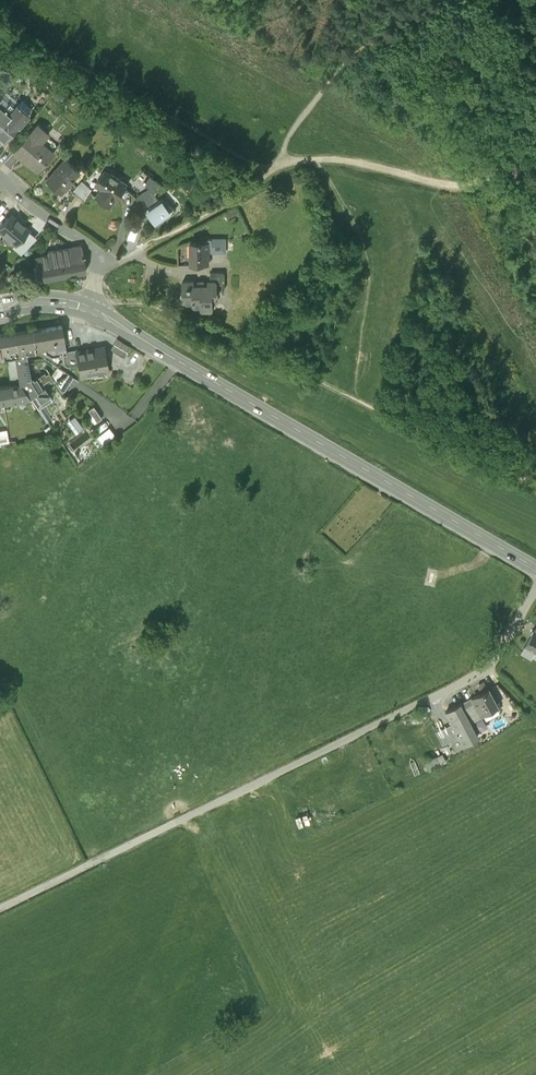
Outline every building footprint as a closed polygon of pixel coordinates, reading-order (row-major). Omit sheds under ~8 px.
[(3,143),(4,142),(12,132),(21,122),(20,122),(27,114),(18,105),(11,114),(0,105),(0,140),(3,143)] [(46,132),(38,125),(31,133),(30,133),(14,152),(22,159),(23,158),(37,171),(53,153),(39,140),(46,132)] [(18,137),(12,132),(4,142),(9,147),(18,137)] [(79,172),(64,159),(45,180),(51,185),(51,184),(61,192),(79,172)] [(102,187),(95,196),(97,198),(97,199),(101,203),(107,206),(108,205),(110,207),(115,199),(117,200),(127,186),(111,174),(110,175),(104,171),(96,183),(102,187)] [(141,204),(145,211),(159,201),(154,194),(162,185),(150,176),(144,184),(150,188),(136,198),(141,204)] [(71,191),(84,202),(92,190),(81,180),(71,191)] [(162,199),(159,201),(145,211),(155,226),(172,214),(176,209),(162,199)] [(11,215),(0,227),(0,230),(15,243),(27,229),(11,215)] [(209,263),(208,251),(208,247),(211,247),(211,239),(208,239),(208,242),(191,242),(191,263),(193,263),(193,264),(200,264),(209,263)] [(211,239),(211,247),(208,247),(208,251),(227,251),(227,239),(211,239)] [(33,266),(35,279),(85,271),(81,245),(48,251),(49,254),(36,256),(37,265),(33,266)] [(210,272),(210,284),(225,284),(225,273),(223,271),(210,272)] [(194,280),(184,280),(182,281),(182,289),(181,291),(181,293),(182,294),(182,301),(184,302),(192,302),(193,305),(194,306),(201,306),(201,309),(202,310),(212,310),(213,309),(213,297),(216,297),(217,295),(217,290),(223,290),(225,289),(225,284),(210,284),(194,284),(194,280)] [(35,350),(45,349),(46,356),(63,353),(66,353),(66,351),(64,338),(62,324),(32,329),(35,350)] [(12,345),(15,357),(26,355),(26,352),(35,350),(32,329),(14,332),(15,345),(12,345)] [(15,357),(12,345),(15,345),(14,332),(0,334),(0,357),(0,359),(8,358),(15,357)] [(130,346),(117,338),(110,349),(123,357),(130,346)] [(77,351),(76,351),(78,363),(80,376),(107,371),(103,346),(77,351)] [(67,365),(78,363),(76,351),(77,351),(77,349),(66,351),(66,353),(63,353),(64,363),(67,365)] [(15,357),(19,382),(19,383),(21,383),(30,396),(38,408),(52,399),(42,383),(49,379),(50,381),(54,379),(51,375),(48,372),(45,374),(44,372),(33,378),(32,377),(30,377),(26,355),(15,357)] [(15,357),(8,358),(12,384),(19,382),(15,357)] [(62,393),(73,377),(57,366),(51,375),(54,379),(62,393)] [(30,396),(21,383),(19,383),(19,382),(12,384),(0,386),(0,401),(5,401),(30,396)] [(93,405),(88,409),(96,420),(101,417),(93,405)] [(43,428),(50,438),(55,434),(49,424),(43,428)] [(116,434),(109,425),(97,435),(104,444),(116,434)] [(8,427),(0,429),(0,444),(10,443),(8,427)] [(523,651),(531,656),(535,649),(535,650),(535,630),(523,651)] [(528,673),(524,668),(515,675),(519,680),(528,673)] [(490,689),(472,698),(481,715),(499,706),(490,689)] [(482,717),(481,715),(472,698),(462,703),(471,722),(482,717)] [(478,736),(471,722),(462,703),(446,711),(452,723),(436,731),(443,744),(451,740),(455,748),(463,744),(478,736)] [(425,762),(429,770),(450,759),(447,753),(444,755),(444,754),(437,757),(437,755),(425,762)]
